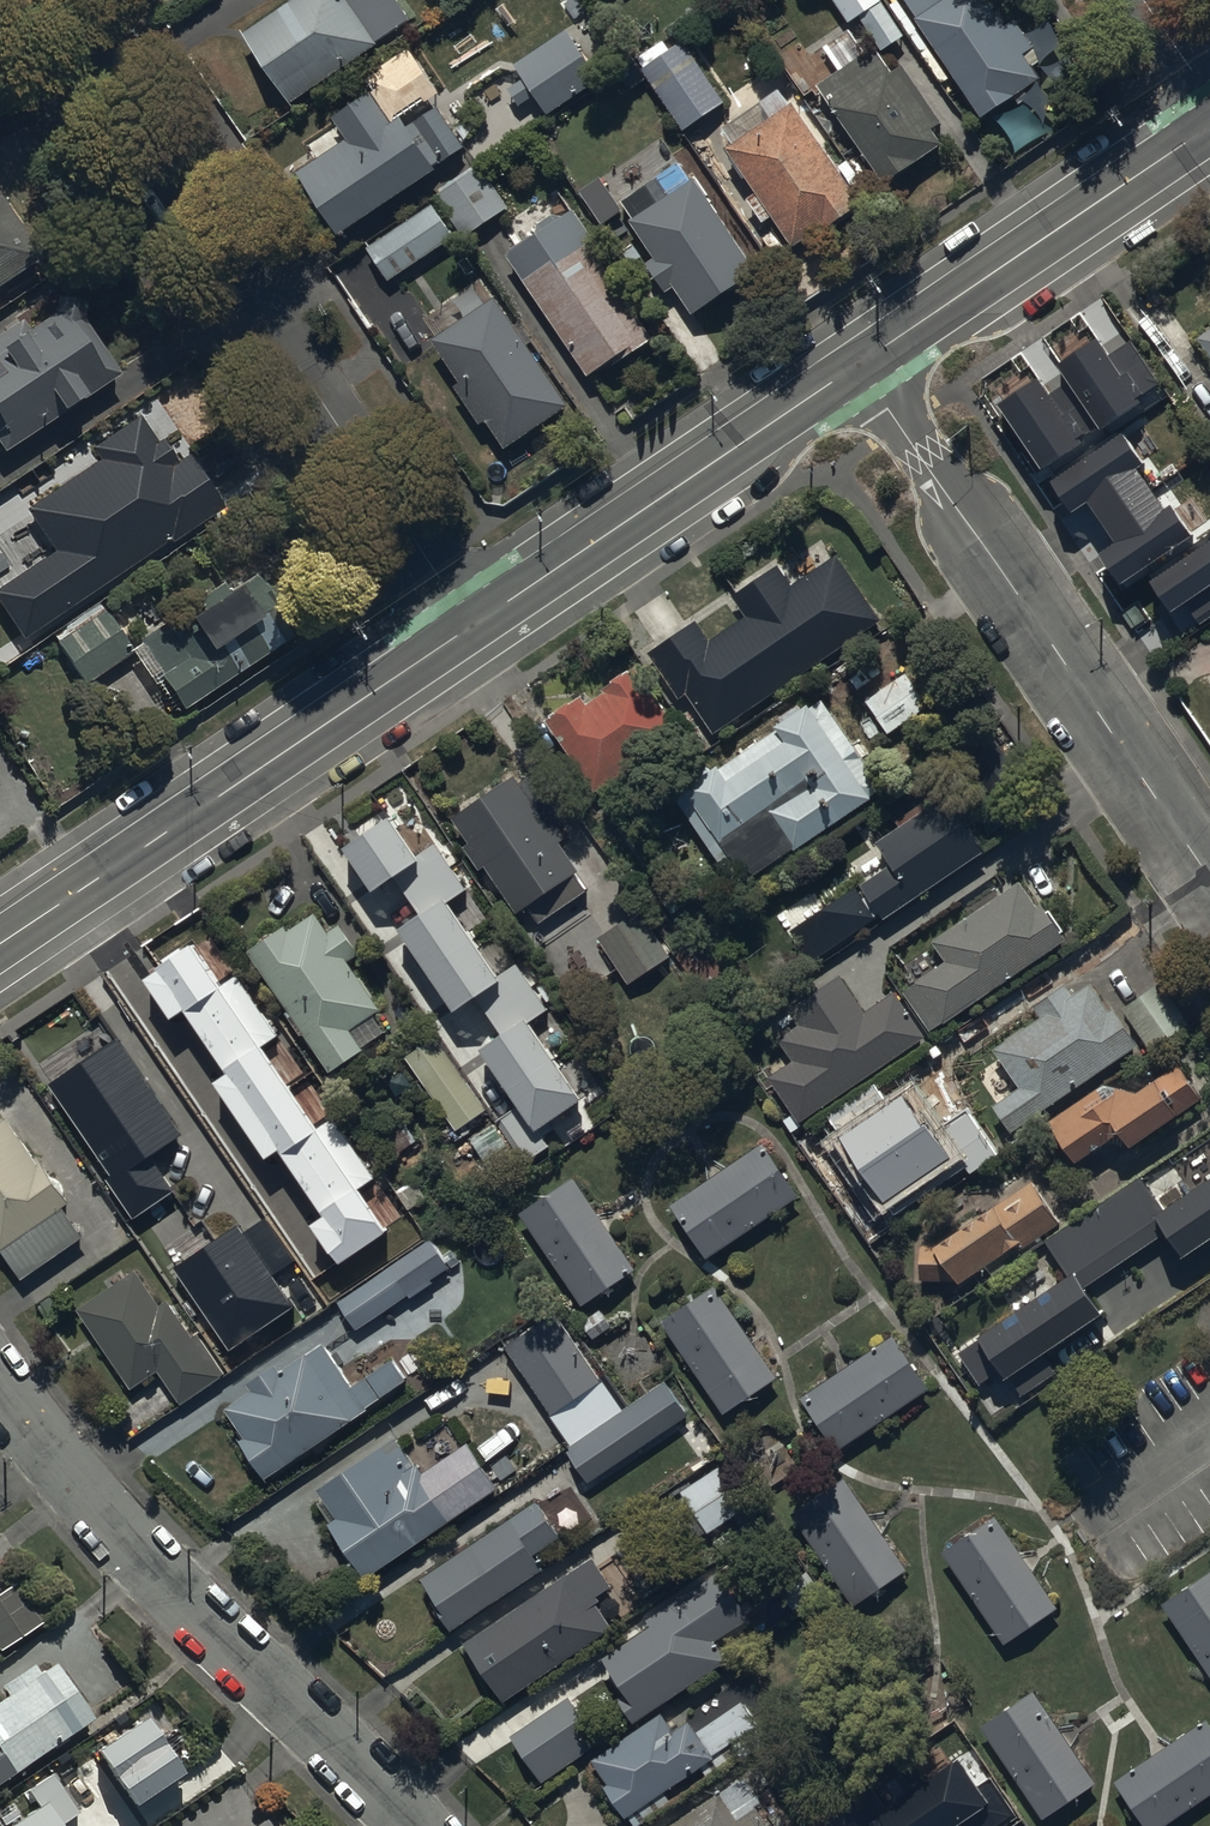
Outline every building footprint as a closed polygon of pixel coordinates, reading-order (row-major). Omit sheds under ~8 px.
[(247,43),(296,110),(381,49),(346,0),(306,0),(247,43)] [(851,26),(861,20),(884,54),(907,39),(881,0),(833,0),(851,26)] [(985,124),(1046,83),(989,0),(955,0),(917,26),(985,124)] [(567,34),(517,66),(550,116),(600,84),(567,34)] [(688,47),(646,75),(688,137),(729,110),(688,47)] [(817,83),(793,49),(778,59),(803,93),(817,83)] [(883,54),(822,94),(889,194),(949,154),(883,54)] [(352,142),(293,184),(337,245),(439,174),(380,90),(336,121),(352,142)] [(793,113),(728,158),(797,258),(862,213),(793,113)] [(487,163),(437,197),(466,240),(516,205),(487,163)] [(696,183),(633,224),(698,321),(760,280),(696,183)] [(43,262),(1,198),(0,198),(0,291),(43,262)] [(427,210),(367,255),(393,290),(454,245),(427,210)] [(576,218),(511,262),(594,384),(660,340),(576,218)] [(4,456),(120,379),(83,325),(86,308),(59,303),(56,321),(31,335),(21,321),(0,334),(0,450),(4,456)] [(499,306),(437,348),(509,454),(572,412),(499,306)] [(1199,340),(1209,357),(1209,333),(1199,340)] [(1056,367),(1067,382),(1047,396),(1037,380),(999,406),(1042,469),(1079,444),(1076,439),(1096,426),(1099,431),(1140,404),(1137,400),(1159,385),(1130,342),(1108,357),(1096,339),(1056,367)] [(93,452),(102,464),(27,515),(55,556),(0,594),(0,604),(28,644),(225,511),(221,505),(227,501),(195,453),(185,460),(174,443),(167,448),(163,443),(157,447),(139,420),(93,452)] [(1122,433),(1049,482),(1071,514),(1087,502),(1115,543),(1098,554),(1119,585),(1193,534),(1173,504),(1164,510),(1136,469),(1143,464),(1122,433)] [(1149,582),(1170,613),(1185,603),(1200,625),(1209,618),(1209,540),(1149,582)] [(695,622),(647,654),(678,699),(687,694),(713,732),(880,619),(835,555),(791,585),(776,564),(729,596),(744,616),(708,641),(695,622)] [(102,605),(53,639),(87,688),(132,657),(155,690),(160,687),(181,717),(293,640),(276,616),(279,614),(255,579),(232,594),(225,584),(132,648),(102,605)] [(583,699),(548,722),(597,796),(607,789),(614,800),(692,748),(639,669),(603,693),(605,696),(588,707),(583,699)] [(902,683),(868,703),(889,736),(922,716),(902,683)] [(720,770),(687,793),(752,884),(797,852),(798,855),(887,792),(822,701),(806,713),(802,707),(779,724),(783,730),(765,743),(750,722),(732,736),(746,755),(742,757),(750,770),(730,784),(720,770)] [(488,870),(520,916),(529,910),(541,927),(589,894),(578,877),(582,875),(563,847),(570,842),(559,826),(563,822),(534,780),(524,787),(520,781),(451,829),(482,874),(488,870)] [(792,933),(813,964),(983,850),(946,795),(875,842),(891,867),(792,933)] [(388,818),(339,851),(370,894),(393,878),(417,913),(393,930),(452,1014),(477,997),(505,1037),(482,1054),(534,1128),(577,1098),(526,1024),(549,1008),(517,963),(498,976),(448,903),(466,890),(434,844),(415,857),(388,818)] [(1025,887),(935,945),(948,965),(905,993),(932,1035),(1069,946),(1045,909),(1041,912),(1025,887)] [(599,941),(631,987),(672,959),(639,913),(599,941)] [(287,929),(249,955),(333,1078),(368,1054),(365,1050),(387,1034),(376,1018),(384,1013),(352,965),(362,958),(341,927),(331,935),(318,915),(291,934),(287,929)] [(700,936),(675,955),(712,1003),(737,984),(700,936)] [(189,947),(139,980),(168,1023),(182,1014),(222,1075),(211,1082),(263,1160),(277,1151),(322,1218),(310,1226),(335,1263),(383,1232),(354,1189),(370,1179),(331,1121),(315,1132),(258,1047),(275,1035),(235,975),(216,988),(189,947)] [(791,1062),(768,1077),(798,1121),(923,1037),(893,992),(865,1012),(839,975),(786,1011),(796,1026),(776,1039),(791,1062)] [(1162,986),(1124,1012),(1152,1053),(1190,1027),(1162,986)] [(997,1109),(1014,1134),(1142,1048),(1116,1010),(1111,1014),(1093,987),(1074,1000),(1066,989),(1035,1010),(1044,1022),(1029,1032),(1026,1028),(1006,1041),(1008,1044),(997,1052),(1024,1091),(997,1109)] [(436,1036),(404,1058),(455,1132),(487,1110),(436,1036)] [(117,1041),(49,1087),(110,1177),(104,1181),(132,1222),(175,1193),(150,1158),(182,1136),(117,1041)] [(1100,1091),(1099,1092),(1049,1122),(1078,1168),(1125,1139),(1133,1151),(1182,1121),(1179,1117),(1202,1102),(1179,1065),(1152,1082),(1156,1087),(1138,1098),(1137,1098),(1136,1097),(1135,1096),(1134,1096),(1133,1095),(1132,1095),(1131,1094),(1130,1093),(1129,1093),(1128,1092),(1127,1092),(1126,1092),(1125,1091),(1123,1091),(1122,1091),(1121,1090),(1120,1090),(1119,1090),(1118,1090),(1116,1090),(1115,1090),(1114,1090),(1113,1090),(1112,1090),(1110,1090),(1109,1090),(1108,1090),(1107,1090),(1106,1090),(1105,1090),(1103,1090),(1102,1091),(1101,1091),(1100,1091)] [(850,1150),(841,1156),(876,1206),(886,1199),(896,1214),(952,1176),(959,1186),(1002,1156),(973,1113),(936,1138),(913,1104),(891,1119),(889,1116),(846,1145),(850,1150)] [(25,1283),(85,1240),(65,1211),(73,1206),(39,1159),(38,1160),(10,1122),(0,1129),(0,1248),(25,1283)] [(764,1144),(671,1208),(709,1262),(801,1198),(764,1144)] [(957,1352),(978,1383),(998,1369),(1018,1398),(1054,1374),(1041,1355),(1100,1314),(1083,1289),(1163,1234),(1181,1260),(1209,1240),(1209,1178),(1165,1208),(1143,1176),(1044,1244),(1067,1277),(957,1352)] [(575,1180),(521,1217),(584,1309),(638,1273),(575,1180)] [(992,1207),(995,1211),(940,1250),(922,1250),(923,1284),(959,1284),(962,1288),(1022,1249),(1025,1252),(1062,1227),(1034,1181),(992,1207)] [(236,1225),(172,1268),(228,1352),(293,1308),(272,1276),(293,1262),(264,1220),(242,1234),(236,1225)] [(338,1302),(358,1332),(407,1298),(410,1302),(463,1265),(440,1231),(338,1302)] [(136,1272),(78,1312),(132,1391),(158,1374),(181,1408),(227,1377),(198,1335),(193,1338),(169,1303),(161,1308),(136,1272)] [(717,1288),(662,1324),(726,1419),(781,1382),(717,1288)] [(508,1348),(554,1417),(602,1385),(557,1316),(508,1348)] [(893,1338),(801,1400),(838,1455),(930,1393),(893,1338)] [(243,1445),(268,1481),(369,1412),(368,1410),(408,1383),(394,1362),(355,1389),(326,1347),(283,1376),(277,1368),(249,1387),(254,1395),(228,1413),(248,1442),(243,1445)] [(621,1413),(581,1439),(565,1450),(591,1486),(690,1416),(665,1382),(621,1413)] [(384,1450),(320,1493),(339,1522),(331,1527),(368,1582),(501,1492),(470,1446),(426,1476),(420,1467),(417,1469),(403,1449),(390,1458),(384,1450)] [(728,1466),(682,1495),(708,1537),(736,1519),(748,1537),(762,1528),(751,1510),(754,1508),(728,1466)] [(849,1481),(794,1517),(856,1611),(911,1575),(849,1481)] [(453,1634),(455,1633),(546,1572),(537,1558),(564,1541),(538,1503),(422,1580),(438,1605),(435,1607),(453,1634)] [(997,1520),(944,1556),(1008,1648),(1061,1612),(997,1520)] [(594,1559),(465,1647),(505,1706),(615,1631),(598,1607),(603,1603),(600,1599),(615,1589),(594,1559)] [(615,1698),(629,1718),(722,1655),(708,1635),(745,1610),(718,1570),(644,1619),(649,1627),(602,1659),(624,1692),(615,1698)] [(1161,1607),(1209,1679),(1209,1573),(1161,1607)] [(0,1595),(0,1650),(1,1652),(45,1623),(18,1583),(0,1595)] [(10,1700),(0,1706),(0,1786),(94,1721),(57,1668),(43,1678),(32,1662),(0,1684),(0,1686),(10,1700)] [(1037,1694),(983,1730),(1046,1823),(1099,1787),(1037,1694)] [(569,1700),(512,1740),(545,1786),(601,1745),(569,1700)] [(595,1764),(611,1787),(606,1791),(627,1823),(630,1821),(634,1825),(643,1825),(673,1806),(667,1797),(705,1771),(713,1783),(769,1745),(742,1705),(698,1735),(691,1725),(677,1735),(664,1717),(595,1764)] [(187,1771),(151,1718),(100,1752),(137,1805),(187,1771)] [(1115,1784),(1143,1825),(1170,1825),(1209,1800),(1209,1728),(1207,1723),(1115,1784)] [(1015,1819),(988,1779),(975,1788),(957,1761),(884,1811),(869,1789),(823,1820),(827,1825),(1005,1825),(1015,1819)] [(55,1774),(31,1791),(42,1807),(14,1825),(65,1825),(64,1825),(81,1813),(55,1774)] [(677,1825),(769,1825),(758,1810),(763,1806),(745,1780),(677,1825)]
